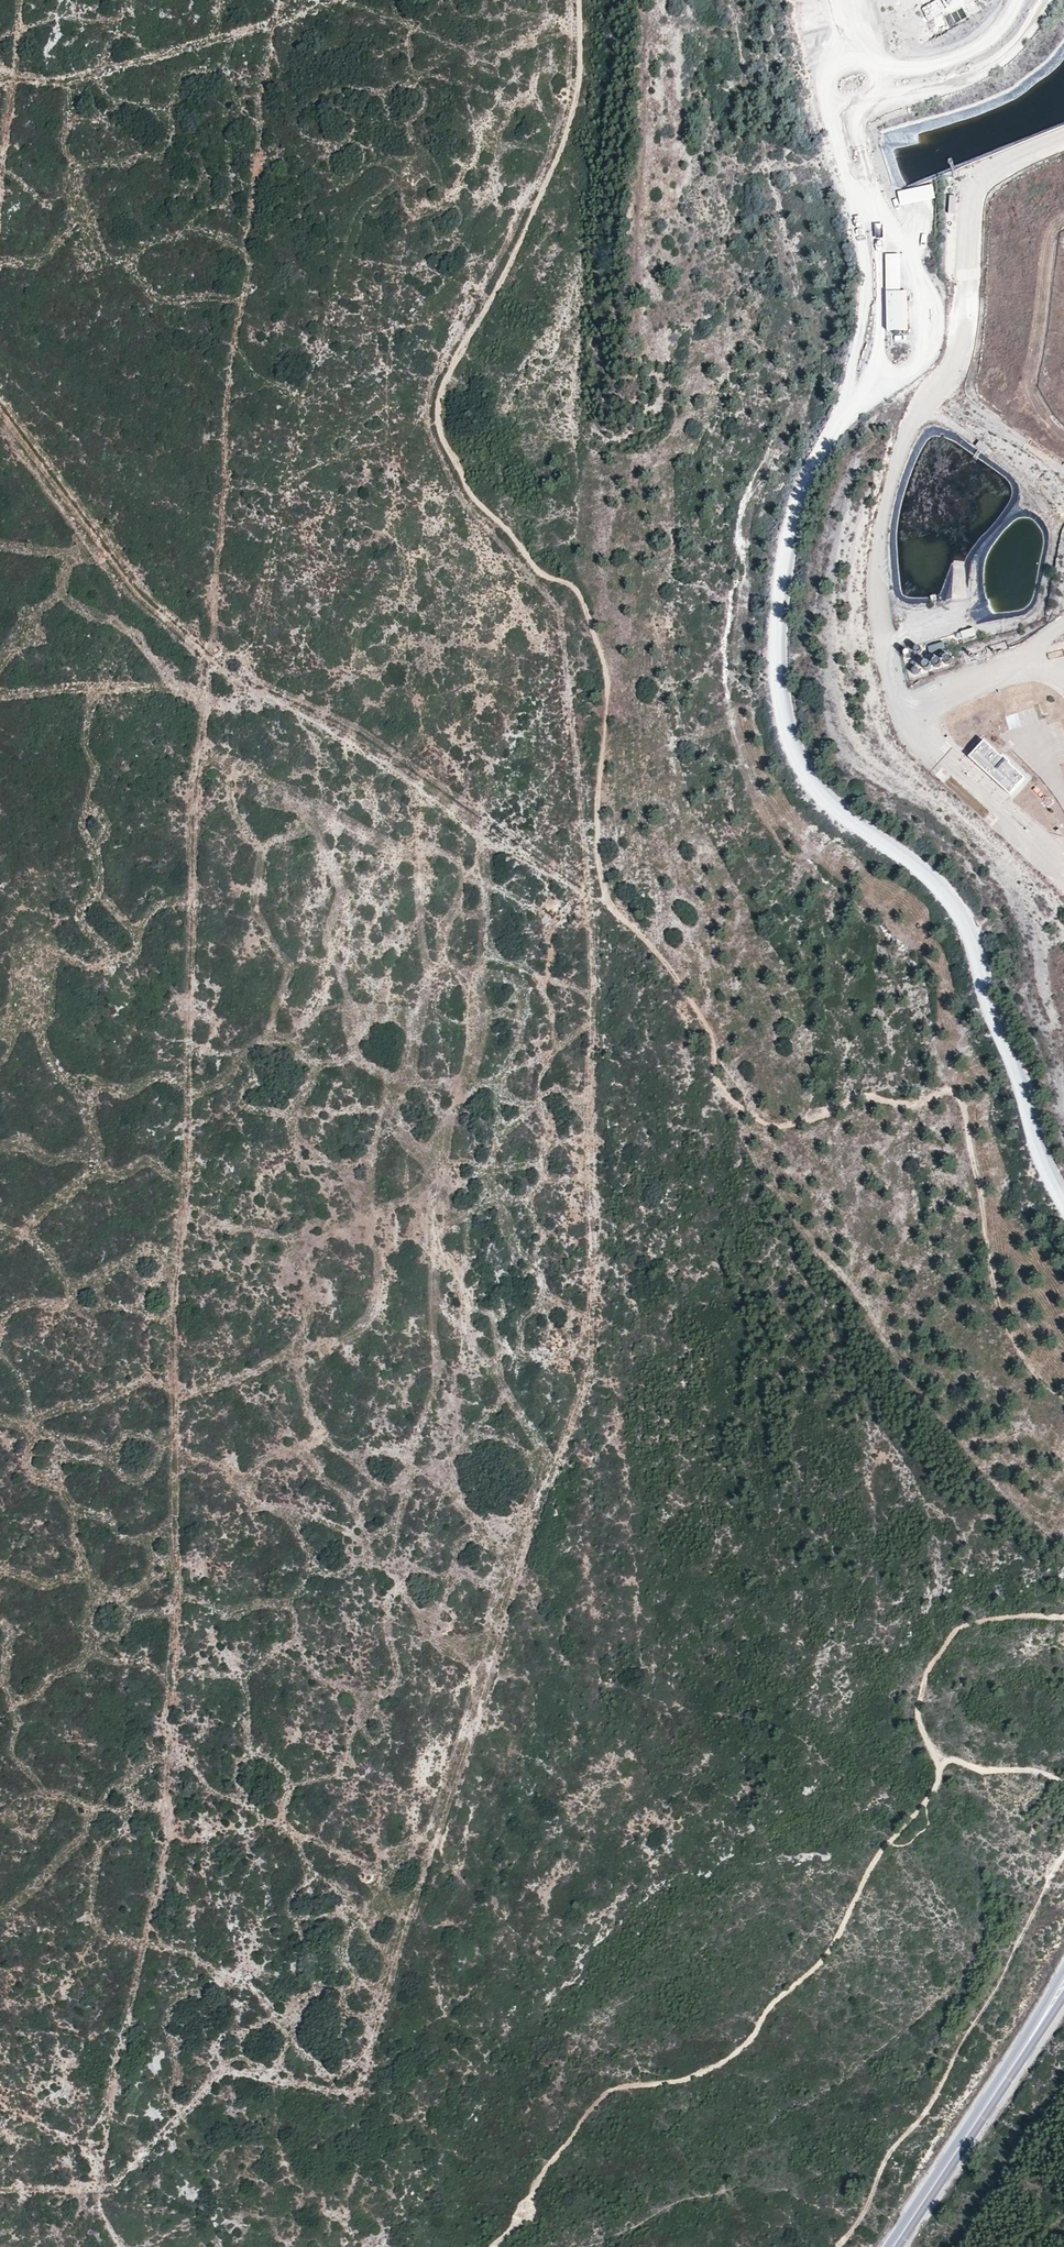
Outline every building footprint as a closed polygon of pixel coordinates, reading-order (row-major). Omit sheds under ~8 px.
[(920,6),(926,18),(942,10),(936,0),(931,0),(920,6)] [(951,22),(964,13),(958,5),(945,15),(951,22)] [(899,190),(899,205),(935,204),(935,188),(899,190)] [(886,255),(886,332),(908,332),(908,292),(901,292),(901,255),(886,255)] [(1016,712),(1005,715),(1009,728),(1020,724),(1016,712)] [(970,757),(1012,795),(1026,778),(1010,763),(1011,762),(1004,755),(1003,757),(985,741),(970,757)]
